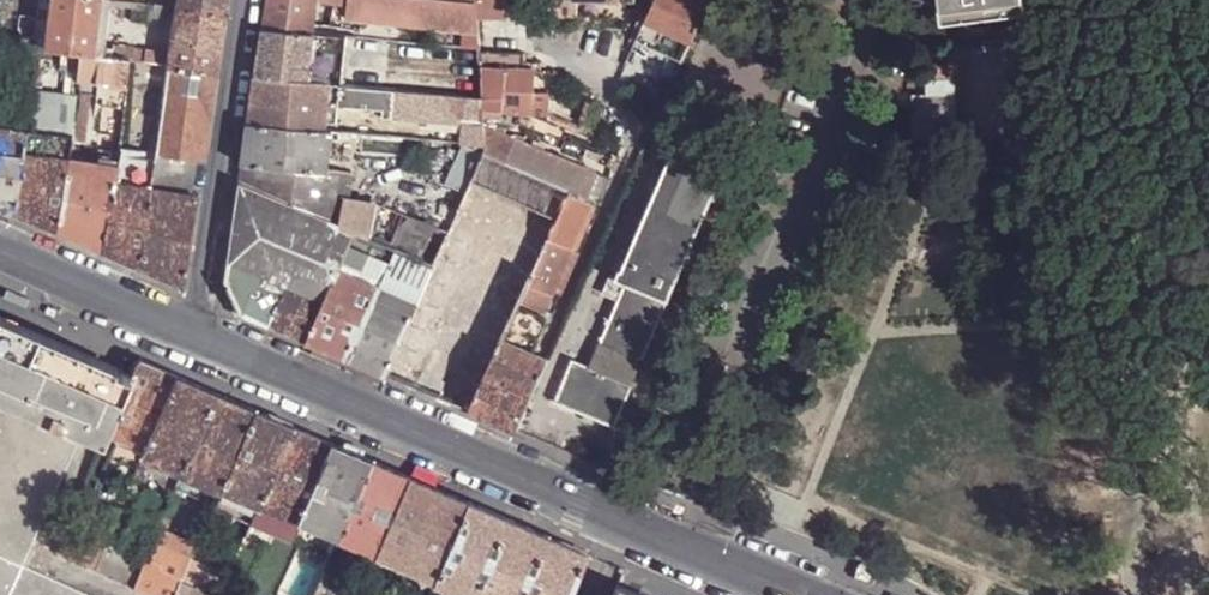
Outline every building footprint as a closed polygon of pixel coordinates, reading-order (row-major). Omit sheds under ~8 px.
[(1,41),(4,40),(5,35),(18,36),(17,42),(19,44),(20,46),(23,47),(23,48),(25,49),(35,50),(35,46),(38,18),(41,0),(0,0),(0,43),(1,41)] [(81,52),(92,54),(100,0),(53,0),(51,19),(46,47),(81,52)] [(101,56),(108,3),(109,0),(100,0),(92,54),(101,56)] [(178,6),(225,13),(227,0),(178,0),(178,6)] [(265,29),(312,33),(314,20),(317,1),(318,0),(269,0),(265,29)] [(476,1),(465,0),(318,0),(317,1),(360,6),(365,6),(364,20),(465,30),(463,46),(479,48),(476,1)] [(544,14),(554,15),(553,18),(578,19),(578,17),(578,0),(544,0),(544,14)] [(584,0),(578,0),(578,17),(617,18),(617,1),(584,0)] [(709,3),(703,0),(656,0),(646,20),(691,40),(709,3)] [(951,11),(1034,0),(949,0),(951,11)] [(168,19),(170,5),(159,3),(155,3),(153,17),(168,19)] [(169,66),(216,72),(225,13),(178,6),(171,54),(169,66)] [(314,20),(312,33),(317,33),(332,35),(333,21),(314,20)] [(646,20),(638,39),(683,60),(691,40),(646,20)] [(265,29),(258,76),(311,81),(317,33),(312,33),(265,29)] [(317,33),(311,81),(333,83),(343,84),(344,84),(349,36),(344,36),(332,35),(317,33)] [(5,35),(4,40),(1,41),(0,43),(0,47),(25,49),(23,48),(23,47),(20,46),(19,44),(17,42),(18,36),(5,35)] [(114,45),(111,57),(128,60),(152,63),(169,66),(171,54),(114,45)] [(78,79),(125,86),(128,60),(111,57),(101,56),(92,54),(81,52),(78,79)] [(527,54),(479,52),(482,97),(483,109),(498,111),(519,112),(534,114),(534,89),(534,67),(526,67),(526,62),(527,54)] [(216,72),(169,66),(157,150),(194,156),(203,157),(216,72)] [(919,100),(920,136),(951,135),(950,97),(946,97),(946,82),(958,82),(957,66),(931,66),(931,83),(923,83),(923,99),(919,100)] [(374,70),(372,86),(404,89),(406,73),(374,70)] [(406,73),(404,89),(441,93),(442,76),(406,73)] [(258,76),(251,125),(329,131),(330,123),(333,83),(311,81),(258,76)] [(114,99),(114,101),(123,104),(125,86),(78,79),(76,91),(90,92),(94,93),(93,97),(114,99)] [(343,84),(333,83),(330,123),(339,123),(339,114),(384,117),(384,109),(341,105),(343,84)] [(483,109),(482,97),(441,93),(404,89),(372,86),(344,84),(343,84),(341,105),(384,109),(393,109),(393,118),(465,123),(463,142),(484,144),(484,125),(483,109)] [(30,89),(29,102),(42,103),(44,91),(30,89)] [(548,90),(534,89),(534,114),(546,114),(548,90)] [(90,92),(76,91),(73,115),(72,122),(86,124),(90,92)] [(593,101),(586,97),(576,129),(584,132),(607,140),(610,132),(587,124),(593,101)] [(27,110),(27,113),(41,114),(42,103),(29,102),(27,110)] [(27,113),(27,110),(19,109),(17,118),(26,119),(27,113)] [(393,109),(384,109),(384,117),(393,118),(393,109)] [(498,111),(483,109),(484,125),(495,129),(497,120),(498,111)] [(498,111),(497,120),(516,122),(519,112),(498,111)] [(26,119),(25,129),(39,130),(41,114),(27,113),(26,119)] [(65,115),(63,132),(71,133),(72,122),(73,115),(65,115)] [(86,124),(72,122),(71,133),(70,139),(83,142),(86,124)] [(14,212),(23,154),(25,129),(0,125),(0,206),(14,212)] [(251,125),(245,164),(329,172),(329,170),(333,145),(334,131),(329,131),(251,125)] [(589,196),(599,173),(495,129),(484,125),(484,144),(487,153),(571,190),(589,198),(589,196)] [(25,129),(23,154),(40,156),(44,132),(39,130),(25,129)] [(354,147),(356,133),(334,131),(333,145),(354,147)] [(63,132),(44,132),(40,156),(67,159),(67,158),(70,139),(71,133),(63,132)] [(117,159),(119,135),(98,133),(94,162),(116,165),(117,159)] [(911,136),(901,139),(904,147),(913,144),(911,136)] [(677,144),(672,154),(689,161),(693,151),(677,144)] [(140,267),(185,287),(198,194),(189,193),(194,156),(157,150),(155,166),(151,187),(140,267)] [(671,302),(727,167),(693,151),(689,161),(672,154),(621,267),(624,267),(618,280),(627,283),(671,302)] [(521,302),(571,190),(487,153),(446,245),(439,261),(463,272),(473,248),(494,256),(473,303),(479,306),(470,327),(472,327),(446,382),(440,397),(473,411),(505,338),(519,307),(521,302)] [(58,231),(67,159),(40,156),(23,154),(14,212),(58,231)] [(94,162),(67,158),(67,159),(58,231),(103,250),(113,181),(116,165),(94,162)] [(133,163),(133,160),(117,159),(116,165),(113,181),(151,187),(155,166),(133,163)] [(329,172),(245,164),(243,182),(359,231),(373,236),(374,237),(380,203),(350,198),(354,173),(329,170),(329,172)] [(611,179),(599,173),(589,196),(595,199),(597,196),(603,199),(611,179)] [(113,181),(103,250),(140,267),(151,187),(113,181)] [(311,341),(329,298),(342,271),(343,269),(352,249),(355,244),(359,231),(243,182),(228,283),(241,311),(311,341)] [(521,302),(545,312),(555,292),(572,254),(579,257),(581,251),(575,247),(595,199),(589,196),(589,198),(571,190),(521,302)] [(439,261),(446,245),(412,230),(383,214),(383,223),(392,226),(388,242),(397,247),(420,256),(421,256),(437,263),(439,261)] [(357,275),(381,286),(397,247),(388,242),(386,241),(357,275)] [(463,272),(420,370),(446,382),(472,327),(470,327),(479,306),(473,303),(494,256),(473,248),(463,272)] [(555,292),(562,296),(579,257),(572,254),(555,292)] [(421,256),(417,265),(433,272),(437,263),(421,256)] [(388,374),(413,385),(420,370),(463,272),(439,261),(437,263),(433,272),(425,292),(420,304),(388,374)] [(417,265),(408,285),(425,292),(433,272),(417,265)] [(311,341),(350,358),(381,286),(357,275),(350,273),(343,269),(342,271),(329,298),(311,341)] [(612,293),(621,297),(627,283),(618,280),(612,293)] [(556,400),(615,425),(671,302),(627,283),(621,297),(592,366),(574,359),(556,400)] [(408,285),(403,295),(420,304),(425,292),(408,285)] [(350,358),(388,374),(420,304),(403,295),(381,286),(350,358)] [(519,307),(505,338),(532,351),(546,318),(519,307)] [(0,319),(0,392),(84,428),(105,437),(108,431),(132,376),(0,319)] [(473,411),(516,430),(523,413),(548,358),(532,351),(505,338),(473,411)] [(132,376),(108,431),(147,447),(178,376),(139,359),(132,376)] [(216,393),(178,376),(147,447),(144,455),(182,472),(216,393)] [(0,392),(0,594),(93,594),(24,565),(84,428),(0,392)] [(216,393),(182,472),(221,490),(223,486),(256,410),(216,393)] [(256,410),(223,486),(260,503),(294,427),(256,410)] [(294,427),(260,503),(300,519),(333,443),(294,427)] [(333,443),(300,519),(338,538),(373,460),(333,443)] [(373,460),(338,538),(369,551),(377,554),(410,477),(373,460)] [(410,477),(377,554),(401,566),(434,580),(468,502),(410,477)] [(221,490),(215,503),(253,519),(260,503),(223,486),(221,490)] [(175,488),(159,529),(165,531),(182,490),(175,488)] [(468,502),(434,580),(468,594),(568,594),(586,553),(468,502)] [(215,505),(203,532),(211,536),(224,508),(215,503),(215,505)] [(260,503),(253,519),(293,536),(300,519),(260,503)] [(63,533),(55,552),(94,568),(99,556),(102,551),(63,533)] [(369,551),(338,538),(335,544),(367,557),(369,551)] [(140,574),(143,569),(102,551),(99,556),(140,574)] [(395,578),(401,566),(377,554),(371,567),(390,575),(395,578)] [(182,580),(187,571),(149,555),(146,559),(161,567),(159,571),(182,580)] [(99,556),(94,568),(135,586),(140,574),(99,556)] [(135,586),(155,594),(175,594),(181,582),(182,580),(159,571),(161,567),(146,559),(143,569),(140,574),(135,586)] [(856,574),(873,581),(877,567),(862,560),(856,574)] [(328,561),(325,567),(334,571),(336,564),(328,561)] [(371,567),(369,573),(387,581),(390,575),(371,567)] [(362,588),(324,570),(313,594),(359,594),(362,588)] [(229,577),(213,571),(204,592),(212,594),(220,594),(229,577)] [(369,573),(362,588),(359,594),(382,594),(387,581),(369,573)] [(428,594),(468,594),(434,580),(428,594)] [(175,594),(212,594),(204,592),(181,582),(175,594)]
